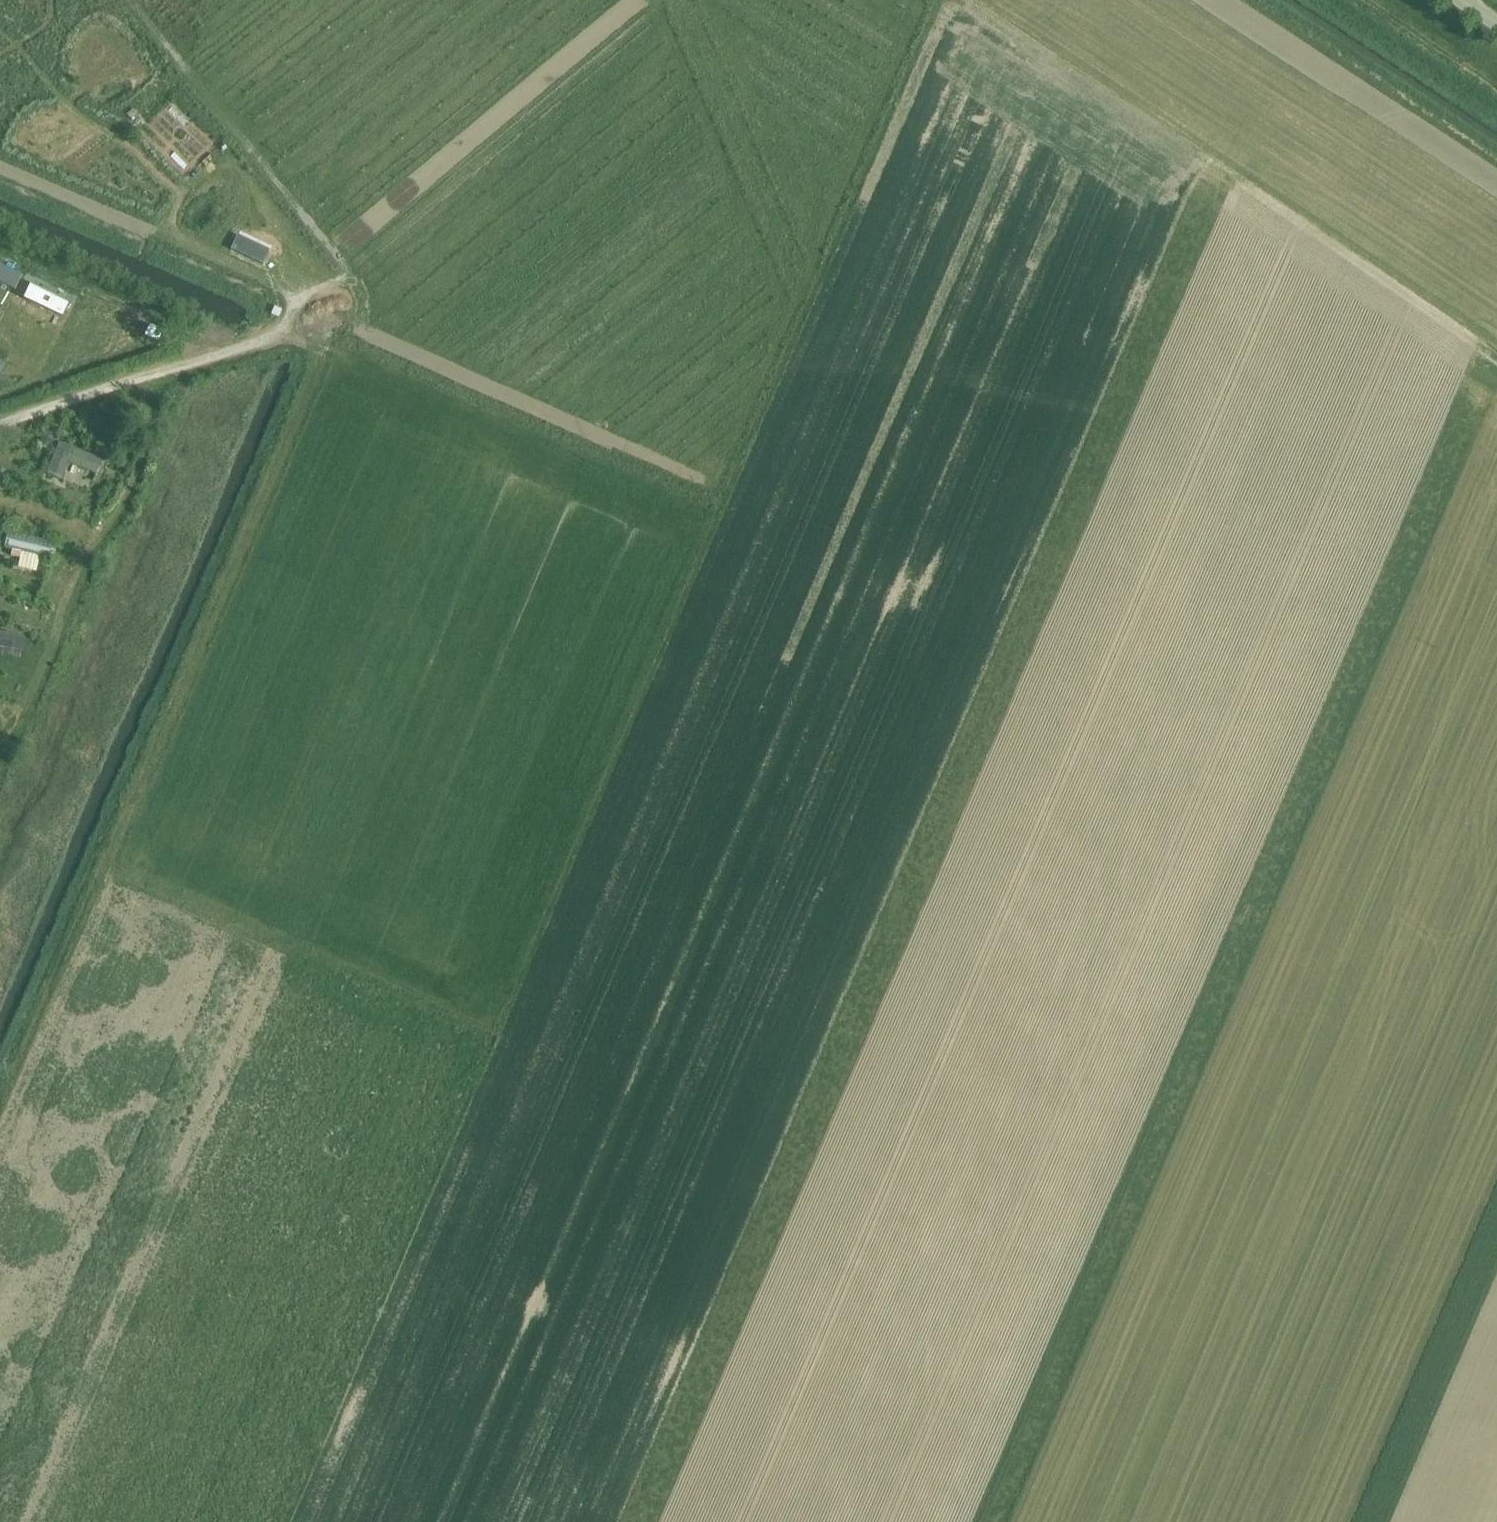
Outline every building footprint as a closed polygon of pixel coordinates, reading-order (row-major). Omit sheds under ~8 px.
[(27,280),(20,295),(59,311),(64,296),(27,280)] [(49,424),(39,444),(50,449),(60,429),(49,424)] [(103,458),(59,441),(46,474),(62,480),(69,462),(97,474),(103,458)] [(4,482),(9,470),(0,466),(0,480),(4,482)] [(4,533),(0,549),(49,559),(52,544),(4,533)] [(22,652),(23,638),(0,636),(0,649),(22,652)]
